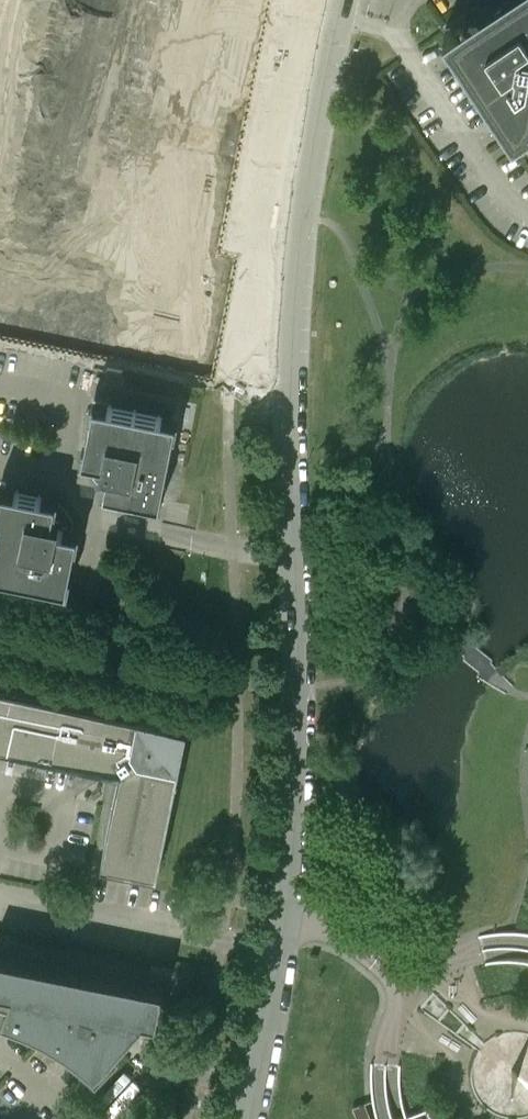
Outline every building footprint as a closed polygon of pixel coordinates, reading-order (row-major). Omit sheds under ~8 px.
[(68,342),(70,332),(102,338),(100,349),(209,371),(231,261),(209,257),(230,153),(232,153),(263,0),(0,0),(0,329),(68,342)] [(445,27),(458,47),(457,51),(462,53),(515,132),(527,124),(527,0),(485,0),(470,10),(466,9),(465,14),(445,27)] [(97,479),(106,481),(105,487),(160,498),(177,416),(94,399),(83,454),(89,455),(87,464),(97,479)] [(72,527),(74,518),(64,503),(55,501),(56,496),(1,484),(0,491),(0,570),(67,583),(78,528),(72,527)] [(0,682),(0,741),(120,766),(101,860),(158,871),(188,720),(0,682)] [(8,1019),(22,1025),(36,1031),(49,1038),(62,1046),(74,1055),(86,1064),(97,1075),(120,1051),(112,1043),(123,1031),(128,1035),(135,1028),(130,1024),(141,1012),(157,1015),(164,982),(0,949),(0,1017),(8,1019)] [(428,1106),(400,1117),(395,1118),(394,1118),(434,1118),(428,1106)]
